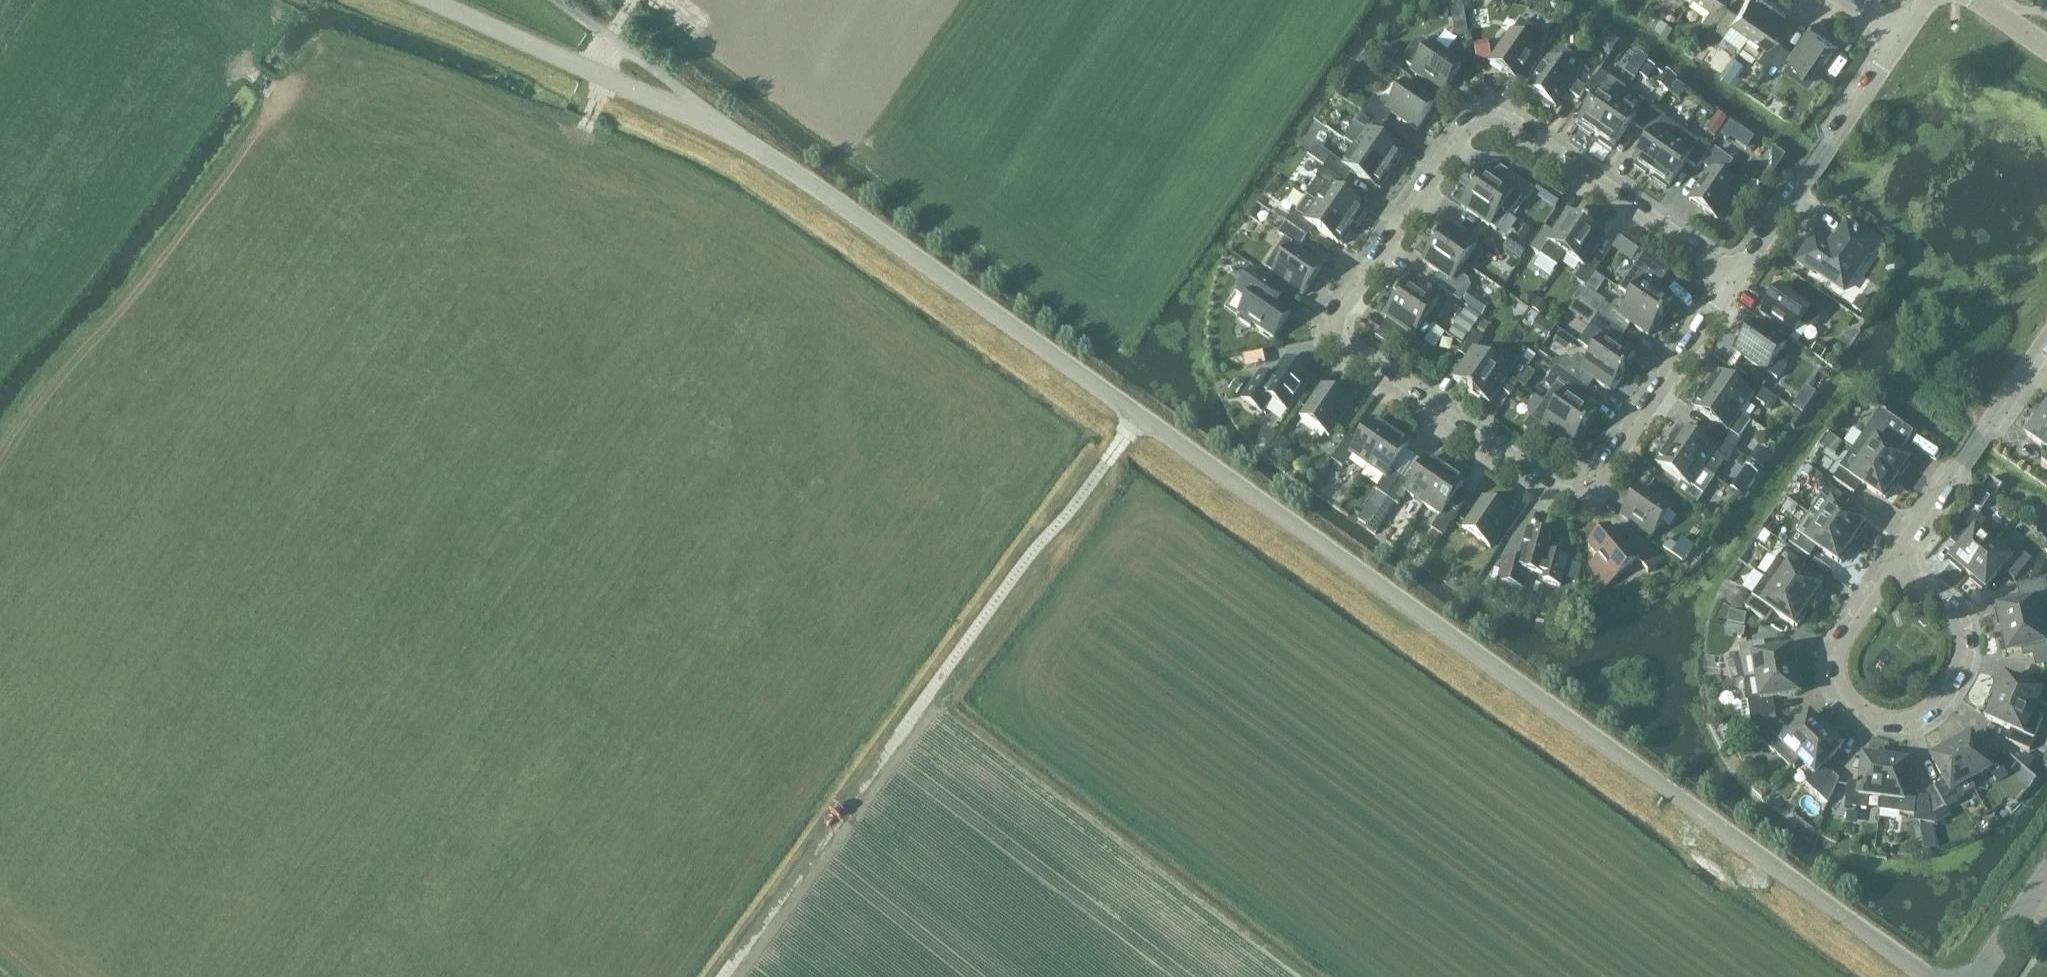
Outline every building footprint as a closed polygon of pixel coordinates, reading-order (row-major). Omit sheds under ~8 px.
[(1711,5),(1702,18),(1713,26),(1727,5),(1721,0),(1703,0),(1711,5)] [(1771,0),(1745,0),(1737,11),(1727,5),(1713,26),(1724,33),(1732,20),(1749,32),(1771,0)] [(1790,11),(1789,11),(1791,8),(1780,0),(1777,0),(1776,2),(1773,0),(1771,0),(1749,32),(1766,44),(1757,56),(1768,64),(1771,60),(1782,43),(1773,36),(1790,11)] [(1480,9),(1464,14),(1467,24),(1483,19),(1480,9)] [(1666,31),(1672,23),(1661,16),(1655,24),(1666,31)] [(1517,81),(1539,50),(1547,38),(1521,19),(1512,32),(1511,31),(1489,62),(1517,81)] [(1466,21),(1454,23),(1456,35),(1468,33),(1466,21)] [(1803,66),(1816,75),(1838,44),(1810,25),(1793,50),(1782,43),(1771,60),(1781,67),(1788,56),(1803,66)] [(1620,42),(1606,33),(1596,46),(1610,56),(1620,42)] [(1431,43),(1424,39),(1415,41),(1404,56),(1406,65),(1413,69),(1412,71),(1443,92),(1462,64),(1431,43)] [(1487,42),(1475,44),(1478,61),(1491,59),(1487,42)] [(1555,107),(1577,76),(1582,69),(1581,60),(1563,48),(1554,50),(1549,57),(1527,88),(1542,98),(1542,103),(1549,108),(1553,106),(1555,107)] [(1636,54),(1631,62),(1641,69),(1646,61),(1636,54)] [(1646,79),(1655,67),(1647,61),(1638,74),(1646,79)] [(1728,66),(1722,75),(1734,83),(1740,75),(1728,66)] [(1628,90),(1611,78),(1600,71),(1585,92),(1595,99),(1578,123),(1579,124),(1577,127),(1590,136),(1592,133),(1596,136),(1628,90)] [(1665,74),(1658,83),(1668,90),(1674,80),(1665,74)] [(1392,113),(1416,130),(1436,102),(1405,81),(1386,108),(1371,97),(1362,112),(1383,126),(1392,113)] [(1577,81),(1570,92),(1580,99),(1587,88),(1577,81)] [(1676,82),(1670,91),(1679,97),(1685,88),(1676,82)] [(1655,109),(1644,101),(1628,90),(1596,136),(1600,138),(1598,141),(1611,150),(1613,147),(1614,148),(1631,123),(1641,130),(1655,109)] [(1565,117),(1575,99),(1566,94),(1556,111),(1565,117)] [(1665,118),(1666,116),(1655,109),(1641,130),(1651,137),(1633,161),(1635,162),(1632,165),(1645,174),(1647,171),(1651,174),(1682,130),(1665,118)] [(1376,136),(1383,126),(1362,112),(1342,139),(1355,148),(1388,171),(1391,167),(1394,169),(1403,156),(1400,154),(1401,153),(1376,136)] [(1718,112),(1714,118),(1723,124),(1727,119),(1718,112)] [(1731,120),(1721,134),(1729,139),(1739,125),(1731,120)] [(1700,140),(1699,141),(1682,130),(1651,174),(1655,176),(1653,179),(1666,188),(1668,185),(1669,186),(1686,161),(1696,168),(1711,147),(1700,140)] [(1385,175),(1388,171),(1355,148),(1344,165),(1331,156),(1323,167),(1344,182),(1351,172),(1376,189),(1377,188),(1380,190),(1388,177),(1385,175)] [(1734,163),(1717,151),(1706,166),(1710,169),(1689,200),(1717,219),(1738,188),(1745,178),(1731,168),(1734,163)] [(1338,191),(1344,182),(1323,167),(1316,178),(1317,178),(1305,195),(1317,204),(1317,203),(1350,226),(1353,222),(1356,224),(1365,211),(1362,209),(1362,208),(1338,191)] [(1534,190),(1513,175),(1506,185),(1485,171),(1473,189),(1509,213),(1510,214),(1522,198),(1526,201),(1534,190)] [(1541,182),(1533,194),(1554,209),(1562,197),(1541,182)] [(1497,230),(1509,213),(1473,189),(1461,207),(1490,227),(1491,226),(1497,230)] [(1347,230),(1350,226),(1317,203),(1317,204),(1306,220),(1293,211),(1285,222),(1306,237),(1313,227),(1338,244),(1339,243),(1342,245),(1350,232),(1347,230)] [(1544,227),(1530,248),(1540,256),(1553,265),(1557,267),(1566,255),(1586,226),(1568,213),(1554,234),(1544,227)] [(1298,248),(1306,237),(1285,222),(1277,234),(1284,238),(1264,267),(1272,273),(1272,274),(1302,295),(1322,267),(1291,246),(1292,244),(1298,248)] [(1879,243),(1860,230),(1858,233),(1846,224),(1835,240),(1835,241),(1835,242),(1835,244),(1836,244),(1836,245),(1837,246),(1831,255),(1826,251),(1827,250),(1827,248),(1827,247),(1826,246),(1826,245),(1813,237),(1796,261),(1811,272),(1813,269),(1843,290),(1867,255),(1870,256),(1879,243)] [(1435,244),(1464,264),(1476,246),(1447,226),(1435,244)] [(1589,258),(1603,238),(1586,226),(1566,255),(1583,266),(1574,279),(1585,286),(1594,273),(1599,265),(1589,258)] [(1514,233),(1503,250),(1518,260),(1519,261),(1531,245),(1514,233)] [(1495,255),(1499,248),(1490,241),(1485,248),(1495,255)] [(1458,273),(1464,264),(1435,244),(1423,262),(1444,277),(1437,287),(1460,302),(1467,292),(1471,286),(1468,280),(1467,279),(1458,273)] [(1518,260),(1508,254),(1504,261),(1513,267),(1518,260)] [(1643,254),(1619,289),(1631,298),(1660,318),(1672,300),(1652,286),(1664,268),(1643,254)] [(1270,299),(1277,289),(1250,271),(1235,292),(1247,300),(1238,314),(1241,316),(1239,319),(1250,327),(1252,324),(1273,338),(1290,313),(1270,299)] [(1585,286),(1584,287),(1585,288),(1595,295),(1595,294),(1605,280),(1594,273),(1585,286)] [(1437,327),(1426,319),(1438,302),(1409,282),(1397,299),(1437,327)] [(1779,286),(1774,286),(1769,293),(1771,297),(1761,313),(1792,334),(1800,323),(1806,327),(1812,327),(1820,317),(1819,312),(1811,307),(1811,306),(1780,285),(1779,286)] [(1579,303),(1597,315),(1605,304),(1606,302),(1595,294),(1595,295),(1585,288),(1577,300),(1580,302),(1579,303)] [(1528,306),(1533,297),(1528,294),(1523,295),(1519,300),(1528,306)] [(1478,297),(1470,309),(1480,316),(1488,304),(1478,297)] [(1852,307),(1861,313),(1867,303),(1859,297),(1852,307)] [(1648,336),(1660,318),(1631,298),(1626,306),(1619,302),(1614,302),(1611,308),(1605,304),(1597,315),(1619,330),(1626,321),(1648,336)] [(1425,344),(1437,327),(1397,299),(1384,317),(1405,331),(1398,341),(1419,356),(1427,345),(1425,344)] [(1545,306),(1537,300),(1532,308),(1540,314),(1545,306)] [(1467,308),(1460,318),(1473,327),(1480,317),(1467,308)] [(1612,340),(1619,330),(1597,315),(1590,326),(1592,342),(1598,346),(1593,353),(1622,373),(1634,356),(1612,340)] [(1776,357),(1785,344),(1754,322),(1744,337),(1739,337),(1734,344),(1736,349),(1735,350),(1766,372),(1766,371),(1776,378),(1786,364),(1776,357)] [(1469,333),(1455,324),(1449,333),(1462,342),(1469,333)] [(1471,391),(1491,363),(1474,351),(1483,338),(1472,331),(1457,352),(1467,359),(1453,379),(1471,391)] [(1827,350),(1817,343),(1811,351),(1821,358),(1827,350)] [(1491,363),(1471,391),(1489,404),(1500,387),(1510,394),(1518,383),(1527,369),(1536,357),(1528,351),(1519,363),(1516,362),(1500,350),(1491,363)] [(1610,391),(1622,373),(1593,353),(1587,361),(1582,358),(1574,358),(1571,362),(1558,354),(1552,363),(1551,365),(1555,368),(1581,385),(1587,376),(1610,391)] [(1288,411),(1311,378),(1284,360),(1268,384),(1257,376),(1242,399),(1262,412),(1271,399),(1288,411)] [(1574,395),(1581,385),(1555,368),(1546,384),(1551,390),(1544,401),(1584,428),(1596,411),(1574,395)] [(1715,372),(1706,385),(1709,387),(1707,391),(1739,414),(1751,397),(1764,406),(1764,405),(1771,410),(1778,400),(1750,381),(1744,390),(1719,373),(1718,374),(1715,372)] [(1235,379),(1229,388),(1236,393),(1243,384),(1235,379)] [(1328,436),(1349,405),(1322,385),(1300,416),(1328,436)] [(1712,436),(1733,450),(1741,440),(1739,439),(1751,422),(1739,414),(1707,391),(1704,395),(1701,393),(1692,406),(1695,408),(1694,409),(1719,426),(1712,436)] [(1799,397),(1792,407),(1801,414),(1806,407),(1808,404),(1799,397)] [(1571,446),(1584,428),(1544,401),(1533,418),(1531,417),(1523,427),(1544,442),(1551,432),(1571,446)] [(1882,408),(1852,450),(1894,479),(1898,474),(1900,476),(1909,464),(1906,462),(1907,460),(1892,450),(1908,426),(1882,408)] [(2040,417),(2037,422),(2034,420),(2025,433),(2028,435),(2027,436),(2046,450),(2046,422),(2040,417)] [(1368,466),(1390,433),(1386,430),(1388,427),(1376,418),(1374,421),(1373,421),(1356,445),(1346,439),(1331,460),(1342,467),(1351,454),(1368,466)] [(1266,427),(1258,438),(1269,446),(1277,434),(1266,427)] [(1677,428),(1668,440),(1671,442),(1668,446),(1701,469),(1712,477),(1724,460),(1726,461),(1733,450),(1712,436),(1705,445),(1681,429),(1680,430),(1677,428)] [(1377,491),(1386,498),(1401,477),(1391,470),(1408,445),(1407,445),(1409,442),(1396,433),(1394,436),(1390,433),(1368,466),(1384,477),(1376,490),(1377,491)] [(1843,443),(1830,434),(1822,445),(1835,454),(1843,443)] [(1280,438),(1272,450),(1282,457),(1290,445),(1280,438)] [(1690,486),(1701,469),(1668,446),(1666,450),(1663,448),(1654,461),(1657,463),(1656,464),(1681,481),(1674,491),(1695,506),(1703,495),(1690,486)] [(1852,450),(1833,479),(1854,493),(1860,484),(1881,498),(1882,497),(1885,499),(1894,486),(1891,484),(1894,479),(1852,450)] [(1423,504),(1446,471),(1442,468),(1444,465),(1431,457),(1429,460),(1428,459),(1411,483),(1401,477),(1386,498),(1379,509),(1387,514),(1393,505),(1392,504),(1393,503),(1397,505),(1406,492),(1423,504)] [(1746,466),(1742,473),(1753,481),(1758,474),(1746,466)] [(1800,473),(1809,479),(1813,472),(1805,467),(1800,473)] [(1446,471),(1423,504),(1440,516),(1431,528),(1433,530),(1428,537),(1436,542),(1441,535),(1442,536),(1456,515),(1446,508),(1463,483),(1462,483),(1464,480),(1452,471),(1450,474),(1446,471)] [(1808,514),(1819,522),(1850,543),(1853,538),(1856,540),(1865,527),(1862,525),(1863,524),(1842,510),(1849,500),(1828,485),(1808,514)] [(1621,515),(1652,537),(1671,509),(1640,487),(1621,515)] [(1386,498),(1377,491),(1369,503),(1379,509),(1386,498)] [(1972,504),(1981,510),(1986,501),(1978,496),(1972,504)] [(1490,547),(1511,516),(1483,497),(1462,528),(1490,547)] [(2001,535),(1984,521),(1974,513),(1957,532),(1967,540),(1950,559),(1951,560),(1949,563),(1961,573),(1963,570),(1968,574),(1992,545),(2001,535)] [(1846,548),(1850,543),(1819,522),(1812,532),(1801,525),(1788,543),(1809,557),(1816,547),(1837,562),(1838,561),(1841,563),(1849,550),(1846,548)] [(1635,540),(1627,548),(1609,528),(1588,546),(1598,558),(1589,565),(1599,585),(1615,578),(1615,579),(1637,560),(1648,573),(1663,560),(1635,540)] [(1504,558),(1498,582),(1522,589),(1526,576),(1531,573),(1544,576),(1543,582),(1560,587),(1563,577),(1577,581),(1580,565),(1567,562),(1568,558),(1552,555),(1556,538),(1527,530),(1518,562),(1504,558)] [(1504,558),(1517,538),(1507,532),(1495,552),(1504,558)] [(1780,534),(1776,539),(1782,543),(1785,538),(1780,534)] [(1681,539),(1670,554),(1683,563),(1694,548),(1681,539)] [(2027,558),(2017,549),(2010,544),(2002,554),(1992,545),(1968,574),(1972,578),(1970,580),(1982,590),(1984,588),(1985,589),(2001,569),(2011,577),(2027,558)] [(1798,574),(1805,564),(1784,549),(1764,578),(1806,607),(1809,602),(1812,604),(1821,591),(1818,589),(1819,588),(1798,574)] [(1830,570),(1814,559),(1811,563),(1827,574),(1830,570)] [(1802,612),(1806,607),(1764,578),(1744,607),(1765,621),(1772,611),(1793,626),(1794,624),(1797,626),(1805,614),(1802,612)] [(2046,621),(2046,579),(2046,578),(2017,585),(2019,596),(2009,599),(2011,606),(1998,609),(1998,610),(1994,611),(1998,626),(2001,625),(2003,631),(2046,621)] [(1731,611),(1728,623),(1733,624),(1744,626),(1746,614),(1731,611)] [(2021,650),(2023,658),(2033,656),(2035,669),(2046,666),(2046,621),(2003,631),(2004,637),(2001,638),(2004,653),(2007,652),(2008,653),(2021,650)] [(1907,622),(1895,643),(1918,656),(1929,634),(1907,622)] [(1742,638),(1744,628),(1734,626),(1732,636),(1742,638)] [(1790,651),(1790,649),(1765,653),(1763,642),(1738,645),(1740,659),(1743,680),(1794,672),(1793,666),(1796,665),(1794,650),(1790,651)] [(1797,693),(1800,693),(1798,677),(1795,678),(1794,672),(1743,680),(1745,702),(1739,703),(1744,736),(1752,732),(1776,719),(1772,698),(1797,694),(1797,693)] [(2046,706),(2046,682),(2034,676),(2029,687),(2006,677),(2005,679),(2002,677),(1996,691),(1999,693),(1996,698),(2031,713),(2036,702),(2046,706)] [(2043,718),(2031,713),(1996,698),(1994,704),(1991,702),(1984,716),(1988,718),(1987,719),(2010,729),(2005,740),(2029,751),(2043,718)] [(1798,759),(1825,732),(1820,727),(1823,725),(1812,714),(1809,717),(1808,716),(1791,734),(1776,719),(1752,732),(1774,753),(1791,769),(1800,760),(1798,759)] [(1798,759),(1800,760),(1814,774),(1805,783),(1827,805),(1839,780),(1823,766),(1841,748),(1840,747),(1842,744),(1831,733),(1829,736),(1825,732),(1798,759)] [(2007,775),(1994,753),(1983,759),(1971,737),(1970,737),(1968,734),(1955,742),(1957,745),(1951,748),(1970,781),(1971,780),(1989,770),(1995,782),(2007,775)] [(1944,781),(1926,791),(1932,801),(1939,797),(1946,809),(1957,803),(1956,801),(1977,790),(1971,780),(1970,781),(1951,748),(1946,751),(1944,748),(1931,755),(1933,759),(1931,759),(1944,781)] [(2034,760),(2024,753),(2018,761),(2028,768),(2034,760)] [(1881,798),(1885,761),(1879,760),(1880,757),(1864,755),(1864,758),(1863,758),(1859,783),(1847,781),(1844,807),(1866,810),(1868,797),(1880,798),(1881,798)] [(1881,798),(1880,798),(1878,811),(1913,816),(1912,822),(1932,824),(1927,798),(1916,797),(1917,790),(1905,789),(1908,764),(1906,764),(1907,760),(1892,758),(1891,762),(1885,761),(1881,798)] [(1935,830),(1942,829),(1941,817),(1933,818),(1935,830)] [(1936,844),(1933,830),(1925,832),(1928,846),(1936,844)]
